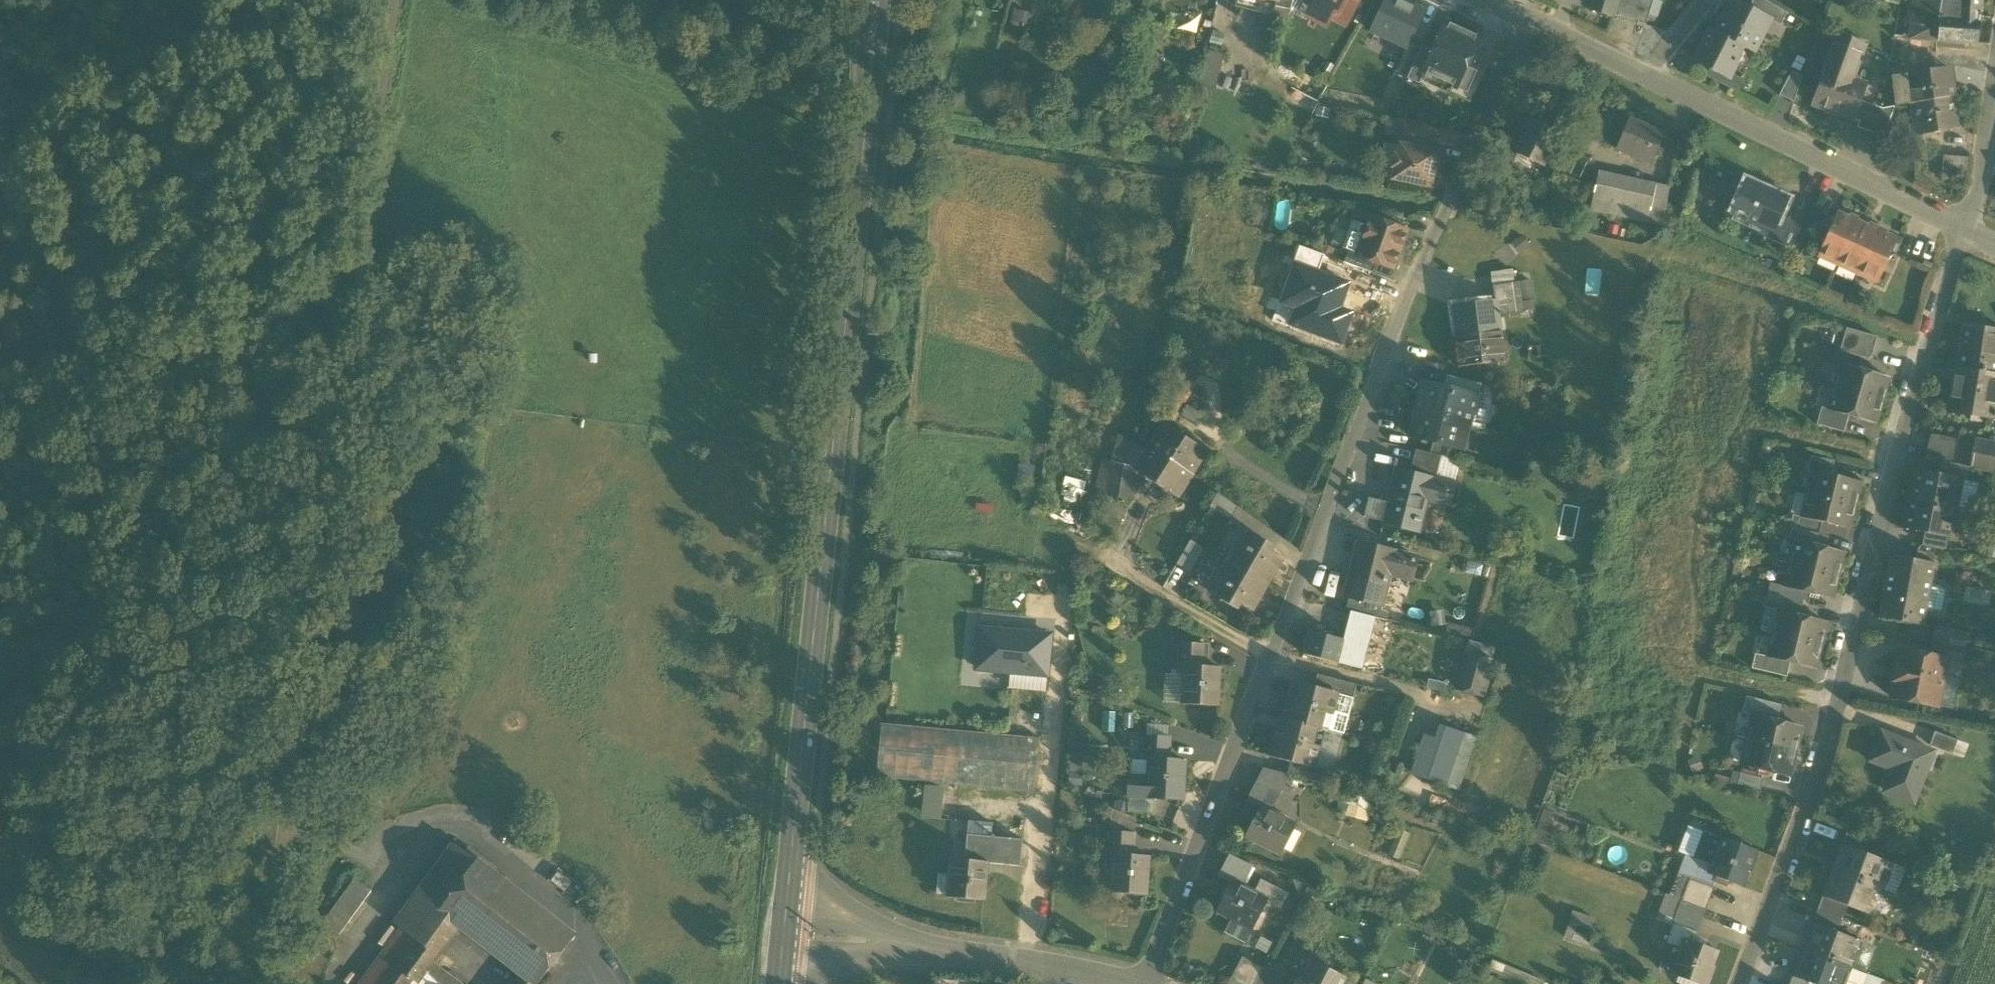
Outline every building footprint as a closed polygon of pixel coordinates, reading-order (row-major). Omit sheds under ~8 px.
[(1086,7),(1076,0),(1068,14),(1077,20),(1086,7)] [(1275,7),(1276,2),(1267,0),(1237,0),(1235,7),(1272,17),(1275,7)] [(1290,11),(1291,6),(1293,0),(1278,0),(1277,3),(1276,2),(1275,7),(1290,11)] [(1311,9),(1314,2),(1310,0),(1293,0),(1290,13),(1305,21),(1311,9)] [(1349,20),(1359,0),(1310,0),(1314,2),(1311,9),(1330,18),(1334,12),(1349,20)] [(1397,0),(1385,0),(1371,31),(1407,48),(1424,12),(1397,0)] [(1654,0),(1594,0),(1591,9),(1614,16),(1645,26),(1654,0)] [(1780,26),(1787,13),(1765,0),(1753,0),(1749,9),(1769,20),(1780,26)] [(1937,41),(1939,19),(1942,0),(1916,0),(1914,16),(1912,38),(1937,41)] [(1977,43),(1979,16),(1981,17),(1983,0),(1942,0),(1939,19),(1937,41),(1977,43)] [(1725,18),(1717,33),(1744,48),(1753,53),(1769,20),(1749,9),(1733,1),(1725,18)] [(1029,13),(1014,9),(1010,23),(1026,27),(1029,13)] [(1720,15),(1712,30),(1717,33),(1725,18),(1720,15)] [(1060,19),(1046,18),(1046,29),(1060,30),(1060,19)] [(1479,38),(1446,23),(1433,51),(1423,73),(1424,74),(1456,88),(1466,66),(1479,38)] [(1731,75),(1744,48),(1717,33),(1712,30),(1710,29),(1694,61),(1723,76),(1729,79),(1731,75)] [(1225,34),(1213,31),(1209,44),(1222,47),(1225,34)] [(1839,38),(1835,51),(1853,58),(1856,59),(1861,45),(1839,38)] [(1419,84),(1424,74),(1423,73),(1433,51),(1422,46),(1407,79),(1419,84)] [(1225,55),(1206,50),(1196,87),(1215,92),(1225,55)] [(1835,51),(1827,71),(1845,78),(1853,58),(1835,51)] [(1466,66),(1456,88),(1467,93),(1477,72),(1466,66)] [(1867,85),(1845,78),(1827,71),(1825,70),(1812,105),(1828,110),(1829,109),(1854,118),(1853,120),(1854,120),(1854,119),(1860,103),(1867,85)] [(1913,104),(1954,97),(1950,70),(1909,74),(1909,76),(1899,77),(1901,91),(1896,92),(1897,105),(1907,104),(1913,104)] [(1311,112),(1324,84),(1294,71),(1282,99),(1311,112)] [(1779,95),(1794,103),(1794,102),(1802,77),(1792,71),(1779,95)] [(1720,81),(1738,90),(1742,81),(1731,75),(1729,79),(1723,76),(1720,81)] [(1959,127),(1954,97),(1913,104),(1918,134),(1959,127)] [(1865,104),(1860,103),(1854,120),(1859,122),(1865,104)] [(1856,129),(1882,138),(1892,108),(1878,108),(1865,104),(1859,122),(1856,129)] [(1383,135),(1395,138),(1399,120),(1387,117),(1383,135)] [(1541,165),(1542,166),(1558,132),(1528,119),(1521,134),(1524,135),(1516,154),(1517,154),(1541,165)] [(1616,149),(1651,164),(1664,134),(1629,119),(1616,149)] [(1424,125),(1399,120),(1395,138),(1394,144),(1400,146),(1419,149),(1420,144),(1424,125)] [(1400,146),(1394,144),(1384,142),(1379,164),(1393,167),(1395,156),(1398,157),(1400,146)] [(1438,165),(1442,148),(1420,144),(1419,149),(1400,146),(1398,157),(1395,156),(1393,167),(1396,168),(1393,179),(1430,187),(1434,164),(1438,165)] [(1511,167),(1536,178),(1541,165),(1517,154),(1511,167)] [(1941,178),(1967,180),(1968,157),(1943,156),(1941,178)] [(1599,171),(1593,199),(1605,202),(1650,212),(1656,184),(1599,171)] [(1772,230),(1773,231),(1779,217),(1787,200),(1746,182),(1732,213),(1772,230)] [(1648,223),(1661,226),(1669,187),(1656,184),(1650,212),(1648,223)] [(1602,214),(1605,202),(1593,199),(1591,211),(1602,214)] [(1602,214),(1648,223),(1650,212),(1605,202),(1602,214)] [(1818,255),(1878,282),(1896,241),(1836,214),(1818,255)] [(1768,239),(1779,243),(1789,221),(1779,217),(1773,231),(1772,230),(1768,239)] [(1370,219),(1368,227),(1358,254),(1377,261),(1394,268),(1406,233),(1400,230),(1400,229),(1398,224),(1392,221),(1386,224),(1386,225),(1370,219)] [(1801,226),(1789,221),(1779,243),(1791,249),(1801,226)] [(1349,251),(1358,254),(1368,227),(1356,222),(1352,224),(1349,233),(1343,248),(1349,251)] [(1343,248),(1349,233),(1337,228),(1331,244),(1343,248)] [(1531,246),(1522,234),(1510,243),(1519,255),(1531,246)] [(1296,265),(1318,274),(1325,255),(1300,246),(1293,264),(1296,265)] [(1344,263),(1373,273),(1377,261),(1358,254),(1349,251),(1344,263)] [(1292,325),(1341,343),(1349,320),(1334,315),(1345,284),(1318,274),(1296,265),(1284,298),(1299,304),(1292,325)] [(1491,272),(1493,286),(1515,283),(1513,269),(1491,272)] [(1533,280),(1519,283),(1522,302),(1532,300),(1536,300),(1533,280)] [(1496,301),(1498,314),(1533,309),(1532,300),(1522,302),(1519,283),(1515,283),(1493,286),(1495,301),(1496,301)] [(1452,306),(1456,338),(1501,332),(1498,314),(1496,301),(1495,301),(1452,306)] [(1956,368),(1994,374),(1994,329),(1963,324),(1956,368)] [(1840,351),(1867,359),(1872,356),(1877,337),(1847,328),(1840,351)] [(1502,332),(1501,332),(1456,338),(1455,338),(1459,367),(1505,362),(1502,332)] [(1842,364),(1836,387),(1882,401),(1888,378),(1842,364)] [(1956,368),(1949,412),(1994,418),(1994,374),(1956,368)] [(1444,388),(1478,397),(1481,385),(1447,376),(1444,388)] [(1423,383),(1415,413),(1469,426),(1472,415),(1474,415),(1478,397),(1444,388),(1423,383)] [(1875,424),(1882,401),(1836,387),(1829,409),(1829,411),(1849,416),(1875,424)] [(1472,415),(1469,426),(1485,430),(1492,401),(1478,397),(1474,415),(1472,415)] [(1203,414),(1187,404),(1180,415),(1197,425),(1203,414)] [(1817,425),(1844,433),(1849,416),(1829,411),(1829,409),(1822,407),(1817,425)] [(1464,450),(1469,426),(1415,413),(1410,436),(1434,442),(1457,448),(1464,450)] [(1163,423),(1149,446),(1193,476),(1208,451),(1163,423)] [(1095,495),(1108,498),(1113,466),(1136,467),(1146,450),(1132,441),(1131,443),(1118,434),(1110,461),(1102,460),(1095,495)] [(1964,480),(1967,481),(1970,468),(1951,464),(1957,440),(1933,434),(1928,458),(1944,462),(1941,475),(1964,479),(1964,480)] [(1976,438),(1971,468),(1994,473),(1994,442),(1976,438)] [(1434,442),(1431,454),(1416,451),(1410,474),(1436,480),(1441,457),(1454,460),(1457,448),(1434,442)] [(1179,498),(1193,476),(1149,446),(1146,450),(1136,467),(1134,469),(1137,471),(1179,498)] [(1814,471),(1831,475),(1835,462),(1811,456),(1808,469),(1814,471)] [(1461,462),(1454,460),(1441,457),(1436,480),(1455,485),(1461,462)] [(1108,498),(1133,501),(1137,471),(1134,469),(1136,467),(1113,466),(1108,498)] [(1384,523),(1420,532),(1428,501),(1449,506),(1455,485),(1436,480),(1410,474),(1397,470),(1389,503),(1384,523)] [(1953,508),(1958,509),(1964,480),(1964,479),(1941,475),(1918,470),(1912,500),(1953,508)] [(1814,471),(1808,494),(1854,506),(1860,482),(1831,475),(1814,471)] [(1967,481),(1964,480),(1958,509),(1974,512),(1980,483),(1967,481)] [(1210,508),(1231,520),(1238,507),(1218,493),(1210,508)] [(1849,529),(1854,506),(1808,494),(1802,517),(1802,518),(1822,522),(1849,529)] [(1364,518),(1384,523),(1389,503),(1369,498),(1364,518)] [(1948,537),(1953,508),(1912,500),(1908,499),(1902,528),(1925,533),(1948,537)] [(1790,527),(1819,534),(1822,522),(1802,518),(1802,517),(1793,515),(1790,527)] [(1816,546),(1819,534),(1791,527),(1789,539),(1796,541),(1816,546)] [(1922,545),(1945,549),(1948,537),(1925,533),(1922,545)] [(1239,542),(1228,562),(1267,585),(1282,559),(1270,552),(1273,546),(1258,537),(1251,549),(1239,542)] [(1177,565),(1191,573),(1205,549),(1191,541),(1177,565)] [(1796,541),(1791,564),(1837,576),(1843,552),(1816,546),(1796,541)] [(1350,597),(1382,605),(1382,604),(1390,574),(1412,580),(1417,558),(1359,544),(1355,559),(1357,559),(1353,575),(1351,575),(1346,596),(1350,597)] [(1922,625),(1925,611),(1930,584),(1933,563),(1893,555),(1881,617),(1922,625)] [(1252,611),(1267,585),(1228,562),(1216,582),(1228,589),(1221,601),(1237,610),(1240,604),(1252,611)] [(1832,599),(1837,576),(1791,564),(1785,587),(1785,588),(1805,593),(1832,599)] [(1771,584),(1768,596),(1764,608),(1779,611),(1800,616),(1802,604),(1805,593),(1785,588),(1785,587),(1771,584)] [(1947,589),(1930,584),(1925,611),(1943,613),(1947,589)] [(1347,610),(1362,614),(1385,620),(1387,621),(1391,606),(1382,604),(1382,605),(1350,597),(1347,610)] [(1779,611),(1764,608),(1759,631),(1774,634),(1779,611)] [(1446,626),(1444,610),(1429,612),(1431,627),(1446,626)] [(1779,611),(1774,634),(1820,646),(1826,622),(1800,616),(1779,611)] [(1472,629),(1448,623),(1446,632),(1470,638),(1472,629)] [(1935,627),(1932,642),(1930,656),(1929,657),(1948,660),(1947,661),(1961,664),(1963,648),(1959,647),(1962,633),(1935,627)] [(1050,636),(981,629),(977,669),(1010,672),(1046,675),(1050,636)] [(1354,643),(1343,641),(1344,640),(1310,632),(1304,655),(1338,663),(1362,669),(1368,647),(1354,643)] [(1815,669),(1820,646),(1774,634),(1768,657),(1768,658),(1790,663),(1815,669)] [(1466,654),(1492,660),(1495,648),(1470,641),(1466,654)] [(1179,667),(1185,667),(1185,666),(1203,667),(1204,644),(1180,643),(1179,667)] [(1891,697),(1938,706),(1947,661),(1948,660),(1929,657),(1930,656),(1901,650),(1891,697)] [(1457,688),(1484,695),(1493,661),(1492,660),(1466,654),(1457,688)] [(1752,668),(1787,677),(1790,663),(1768,658),(1768,657),(1755,654),(1752,668)] [(1431,658),(1428,677),(1447,679),(1449,660),(1431,658)] [(1963,664),(1961,664),(1947,661),(1938,706),(1954,709),(1963,664)] [(1183,704),(1217,706),(1219,667),(1203,667),(1185,666),(1185,667),(1184,675),(1183,704)] [(1046,675),(1010,672),(1009,688),(1045,691),(1046,675)] [(1163,703),(1183,704),(1184,675),(1165,674),(1163,703)] [(1353,699),(1357,685),(1318,675),(1315,687),(1339,694),(1339,695),(1353,699)] [(1318,729),(1322,730),(1324,721),(1331,723),(1339,695),(1339,694),(1315,687),(1293,681),(1283,720),(1318,729)] [(1353,699),(1339,695),(1331,723),(1324,721),(1322,730),(1337,734),(1337,732),(1344,734),(1353,699)] [(1754,716),(1777,721),(1781,705),(1746,697),(1742,713),(1754,716)] [(1754,716),(1748,739),(1795,750),(1800,727),(1777,721),(1754,716)] [(1315,738),(1318,729),(1283,720),(1279,719),(1269,757),(1291,763),(1315,769),(1316,768),(1323,740),(1315,738)] [(877,778),(1035,793),(1040,739),(881,724),(877,778)] [(1147,737),(1169,738),(1168,725),(1147,725),(1147,737)] [(1413,774),(1444,784),(1461,735),(1441,728),(1437,741),(1425,737),(1413,774)] [(1322,730),(1318,729),(1315,738),(1323,740),(1316,768),(1330,771),(1334,772),(1344,734),(1337,732),(1337,734),(1322,730)] [(1890,794),(1914,804),(1933,752),(1881,732),(1870,761),(1898,772),(1890,794)] [(1930,746),(1952,754),(1957,741),(1935,732),(1930,746)] [(1477,740),(1461,735),(1444,784),(1460,789),(1477,740)] [(1150,759),(1168,760),(1169,738),(1147,737),(1145,737),(1144,760),(1150,760),(1150,759)] [(1089,739),(1072,738),(1069,785),(1082,786),(1083,773),(1082,773),(1083,752),(1089,753),(1089,739)] [(1789,776),(1795,750),(1748,739),(1742,765),(1789,776)] [(1957,741),(1952,754),(1964,758),(1969,745),(1957,741)] [(1703,769),(1698,756),(1687,760),(1692,773),(1703,769)] [(1155,799),(1182,800),(1184,761),(1168,760),(1150,759),(1150,760),(1149,777),(1128,776),(1127,797),(1129,797),(1155,799)] [(1149,777),(1150,760),(1144,760),(1130,759),(1128,776),(1149,777)] [(1291,763),(1287,775),(1289,775),(1318,783),(1326,785),(1330,771),(1316,768),(1315,769),(1291,763)] [(1264,769),(1259,780),(1281,791),(1289,775),(1287,775),(1279,772),(1264,769)] [(1738,785),(1760,790),(1763,779),(1740,773),(1738,785)] [(1270,812),(1281,791),(1259,780),(1248,802),(1260,808),(1261,807),(1270,812)] [(944,787),(924,786),(921,818),(941,820),(944,787)] [(1373,800),(1351,794),(1345,816),(1367,822),(1373,800)] [(1155,799),(1129,797),(1128,813),(1155,815),(1155,799)] [(1246,837),(1281,855),(1297,825),(1270,812),(1261,807),(1260,808),(1258,812),(1246,837)] [(1544,809),(1532,842),(1541,845),(1553,812),(1544,809)] [(969,821),(967,835),(991,837),(993,824),(969,821)] [(1694,859),(1704,832),(1688,826),(1678,853),(1685,855),(1694,859)] [(1398,830),(1388,856),(1399,861),(1410,834),(1398,830)] [(1847,846),(1867,853),(1872,841),(1848,831),(1842,845),(1847,847),(1847,846)] [(1114,855),(1133,856),(1134,833),(1110,832),(1108,855),(1114,855)] [(1694,859),(1713,866),(1723,839),(1704,832),(1694,859)] [(967,835),(965,860),(987,862),(987,863),(1021,866),(1023,840),(991,837),(967,835)] [(1723,838),(1723,839),(1713,866),(1710,875),(1717,878),(1742,887),(1747,871),(1749,872),(1757,851),(1723,838)] [(402,929),(401,930),(403,931),(425,901),(462,851),(454,844),(395,924),(402,929)] [(1842,865),(1839,873),(1880,889),(1890,862),(1867,853),(1847,846),(1847,847),(1843,857),(1839,855),(1836,863),(1842,865)] [(425,901),(461,927),(520,972),(536,983),(539,983),(575,936),(462,851),(425,901)] [(1112,893),(1146,896),(1149,857),(1133,856),(1114,855),(1112,893)] [(1232,882),(1242,887),(1252,866),(1230,855),(1219,877),(1232,884),(1232,882)] [(1678,873),(1691,878),(1694,859),(1685,855),(1678,873)] [(983,901),(987,863),(987,862),(965,860),(952,859),(950,875),(949,895),(948,898),(983,901)] [(1713,866),(1694,859),(1691,878),(1714,887),(1717,878),(1710,875),(1713,866)] [(1890,862),(1880,889),(1896,894),(1906,868),(1890,862)] [(1691,878),(1678,873),(1670,896),(1682,901),(1691,878)] [(1871,915),(1880,889),(1839,873),(1836,881),(1830,878),(1827,886),(1832,888),(1828,897),(1828,898),(1847,906),(1871,915)] [(936,894),(949,895),(950,875),(938,874),(936,894)] [(1691,878),(1682,901),(1674,923),(1674,924),(1697,932),(1706,909),(1714,887),(1691,878)] [(329,927),(340,935),(372,892),(355,879),(332,911),(323,923),(329,927)] [(1261,880),(1254,893),(1242,887),(1232,882),(1232,884),(1217,911),(1231,919),(1253,930),(1267,902),(1281,909),(1288,894),(1261,880)] [(1657,917),(1674,923),(1682,901),(1670,896),(1666,894),(1657,917)] [(1823,896),(1818,910),(1813,924),(1817,926),(1818,925),(1837,932),(1842,919),(1847,906),(1828,898),(1828,897),(1823,896)] [(434,965),(461,927),(425,901),(403,931),(401,930),(364,980),(358,975),(352,983),(460,983),(434,965)] [(1595,918),(1573,911),(1569,924),(1577,926),(1591,931),(1595,918)] [(1245,944),(1253,930),(1231,919),(1224,933),(1245,944)] [(1577,926),(1569,924),(1563,942),(1589,950),(1593,938),(1575,932),(1577,926)] [(1667,943),(1682,948),(1685,939),(1693,942),(1697,932),(1674,924),(1667,943)] [(1812,944),(1809,951),(1851,967),(1859,944),(1861,941),(1837,932),(1818,925),(1817,926),(1814,935),(1809,934),(1806,941),(1812,944)] [(1693,942),(1685,939),(1682,948),(1672,975),(1697,983),(1707,983),(1714,966),(1712,966),(1718,951),(1693,942)] [(1851,967),(1867,973),(1875,950),(1859,944),(1851,967)] [(1851,967),(1809,951),(1806,959),(1800,957),(1797,964),(1802,966),(1798,976),(1798,977),(1816,983),(1844,983),(1851,967)] [(1243,983),(1255,983),(1263,968),(1243,957),(1232,978),(1243,983)] [(1493,959),(1489,970),(1526,983),(1544,983),(1546,979),(1493,959)] [(1185,963),(1178,975),(1192,983),(1199,970),(1185,963)] [(1307,978),(1318,983),(1338,983),(1341,978),(1314,964),(1307,978)] [(1277,974),(1264,967),(1255,983),(1272,983),(1277,974)] [(1851,967),(1844,983),(1863,983),(1867,973),(1851,967)] [(520,972),(511,983),(536,983),(520,972)] [(1882,978),(1867,973),(1863,983),(1880,983),(1882,978)] [(1790,983),(1816,983),(1798,977),(1798,976),(1794,974),(1790,983)] [(1307,978),(1300,975),(1296,983),(1318,983),(1307,978)]
